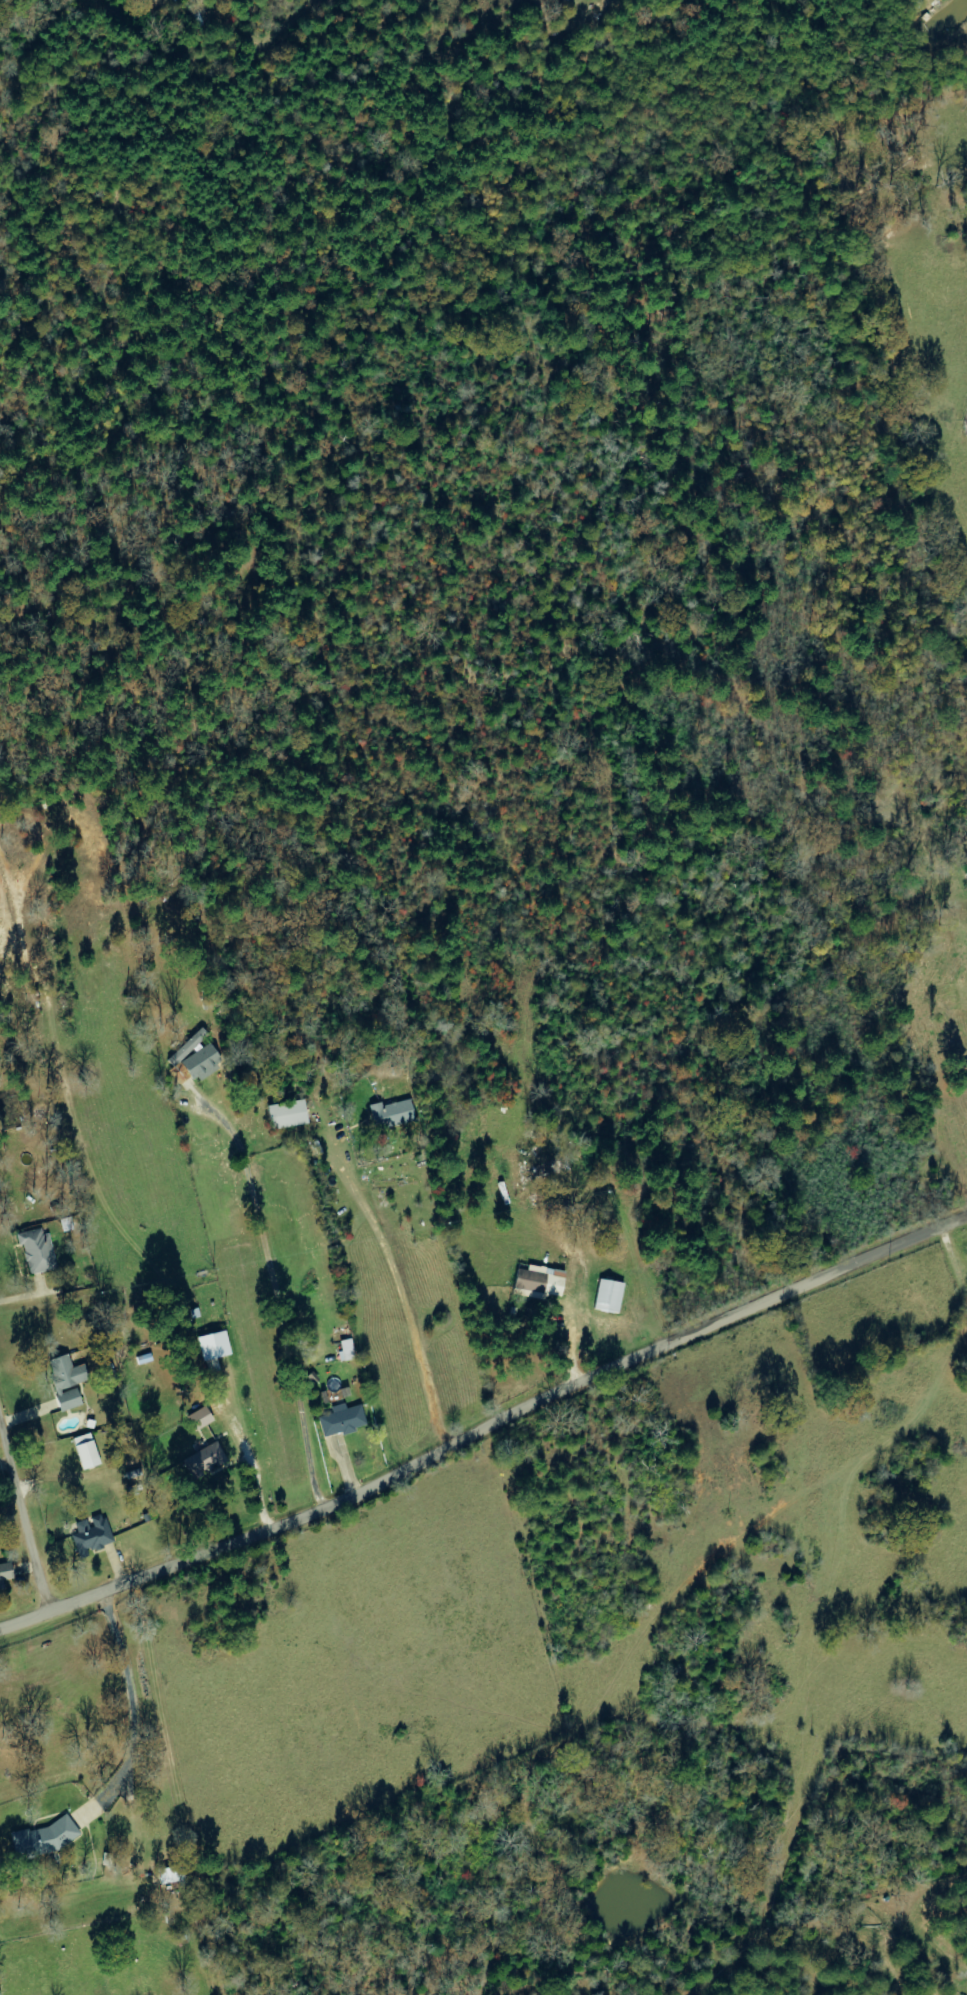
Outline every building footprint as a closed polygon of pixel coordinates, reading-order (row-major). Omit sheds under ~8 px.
[(168,1059),(175,1066),(193,1048),(194,1049),(209,1035),(201,1027),(168,1059)] [(223,1066),(211,1044),(181,1060),(192,1082),(223,1066)] [(415,1122),(410,1099),(383,1105),(382,1102),(369,1105),(376,1131),(415,1122)] [(268,1104),(270,1128),(307,1125),(305,1101),(268,1104)] [(49,1233),(42,1235),(41,1228),(15,1235),(18,1245),(22,1244),(29,1274),(57,1267),(49,1233)] [(565,1270),(528,1266),(527,1270),(517,1269),(514,1289),(536,1291),(535,1296),(562,1299),(565,1270)] [(593,1309),(618,1314),(624,1283),(599,1278),(593,1309)] [(231,1355),(225,1330),(197,1336),(202,1361),(231,1355)] [(340,1361),(355,1359),(352,1338),(340,1340),(342,1352),(338,1352),(340,1361)] [(82,1405),(76,1385),(89,1381),(84,1363),(72,1367),(68,1353),(46,1360),(62,1411),(82,1405)] [(361,1404),(346,1408),(345,1403),(331,1407),(333,1413),(318,1417),(323,1438),(367,1426),(361,1404)] [(213,1422),(206,1406),(187,1415),(194,1431),(213,1422)] [(74,1437),(80,1468),(98,1465),(92,1433),(74,1437)] [(181,1460),(192,1480),(227,1460),(216,1441),(181,1460)] [(114,1543),(103,1513),(88,1519),(88,1518),(74,1523),(78,1534),(72,1536),(80,1557),(88,1554),(87,1552),(114,1543)] [(4,1587),(3,1581),(14,1578),(10,1561),(0,1563),(0,1588),(4,1587)] [(46,1827),(11,1834),(16,1860),(51,1853),(80,1836),(67,1814),(46,1827)]
